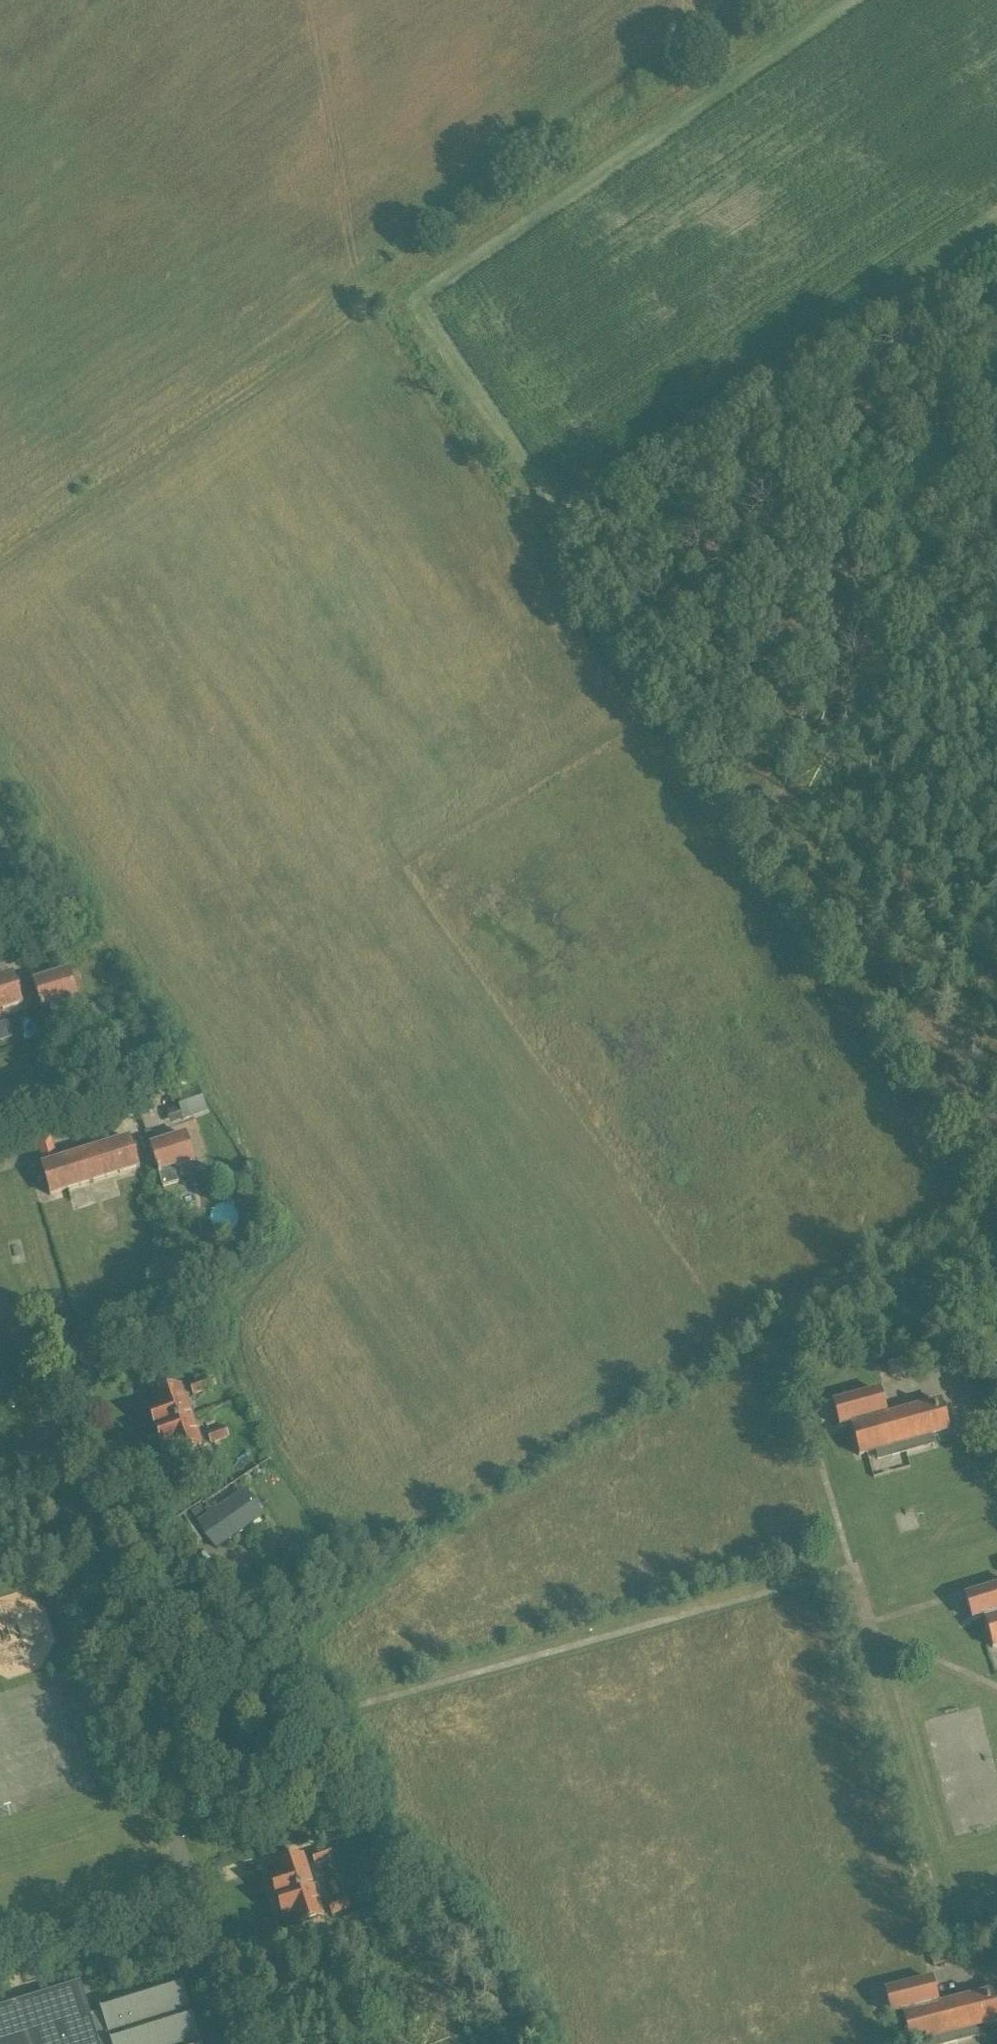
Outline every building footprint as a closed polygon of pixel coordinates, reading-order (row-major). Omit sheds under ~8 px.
[(14,938),(0,942),(3,949),(16,945),(14,938)] [(34,982),(40,980),(36,964),(29,965),(34,982)] [(40,1008),(52,1005),(77,997),(70,973),(33,985),(40,1008)] [(22,1004),(14,977),(0,981),(0,1011),(22,1004)] [(160,1129),(207,1112),(198,1087),(174,1096),(178,1107),(155,1115),(160,1129)] [(140,1121),(149,1118),(141,1088),(132,1090),(140,1121)] [(116,1120),(130,1116),(127,1104),(112,1108),(116,1120)] [(57,1163),(52,1146),(49,1136),(36,1140),(44,1167),(41,1169),(49,1195),(139,1167),(131,1141),(57,1163)] [(189,1145),(187,1136),(150,1148),(158,1174),(162,1188),(178,1183),(173,1168),(194,1162),(194,1160),(202,1157),(197,1142),(189,1145)] [(889,1376),(905,1371),(901,1359),(886,1364),(889,1376)] [(194,1396),(212,1390),(208,1379),(190,1385),(194,1396)] [(156,1431),(190,1418),(179,1389),(154,1398),(157,1406),(148,1409),(156,1431)] [(884,1419),(883,1415),(885,1415),(879,1392),(833,1404),(839,1428),(853,1424),(854,1428),(852,1428),(851,1427),(850,1428),(858,1457),(859,1456),(859,1455),(889,1447),(891,1456),(932,1445),(932,1447),(934,1447),(930,1436),(948,1431),(948,1432),(949,1432),(941,1403),(940,1403),(940,1404),(921,1409),(922,1411),(904,1416),(904,1414),(884,1419)] [(175,1457),(201,1448),(190,1418),(156,1431),(163,1452),(172,1449),(175,1457)] [(237,1439),(233,1426),(226,1429),(226,1427),(207,1434),(211,1446),(212,1445),(215,1454),(231,1448),(229,1442),(237,1439)] [(217,1548),(260,1518),(243,1492),(200,1522),(217,1548)] [(192,1551),(202,1544),(191,1527),(180,1534),(192,1551)] [(965,1598),(972,1621),(986,1616),(987,1620),(984,1621),(984,1620),(983,1620),(992,1649),(993,1648),(996,1646),(996,1587),(965,1598)] [(320,1845),(344,1838),(339,1823),(316,1831),(320,1845)] [(315,1866),(333,1860),(329,1848),(311,1853),(315,1866)] [(277,1899),(311,1888),(301,1858),(275,1867),(278,1875),(270,1878),(277,1899)] [(295,1926),(321,1917),(311,1888),(277,1899),(284,1921),(292,1918),(295,1926)] [(332,1916),(350,1909),(346,1897),(328,1904),(332,1916)] [(933,1967),(949,1963),(946,1951),(930,1955),(933,1967)] [(180,1981),(180,1980),(99,2006),(101,2013),(90,2016),(80,1984),(0,2009),(0,2043),(200,2043),(180,1981)] [(935,2004),(937,2004),(931,1980),(885,1992),(891,2016),(905,2012),(906,2016),(903,2016),(903,2015),(902,2016),(909,2043),(911,2043),(910,2043),(940,2036),(942,2043),(947,2043),(983,2035),(983,2037),(985,2036),(982,2025),(996,2022),(996,2008),(993,1992),(992,1993),(992,1994),(973,1998),(974,2000),(956,2005),(956,2003),(936,2008),(935,2004)]
